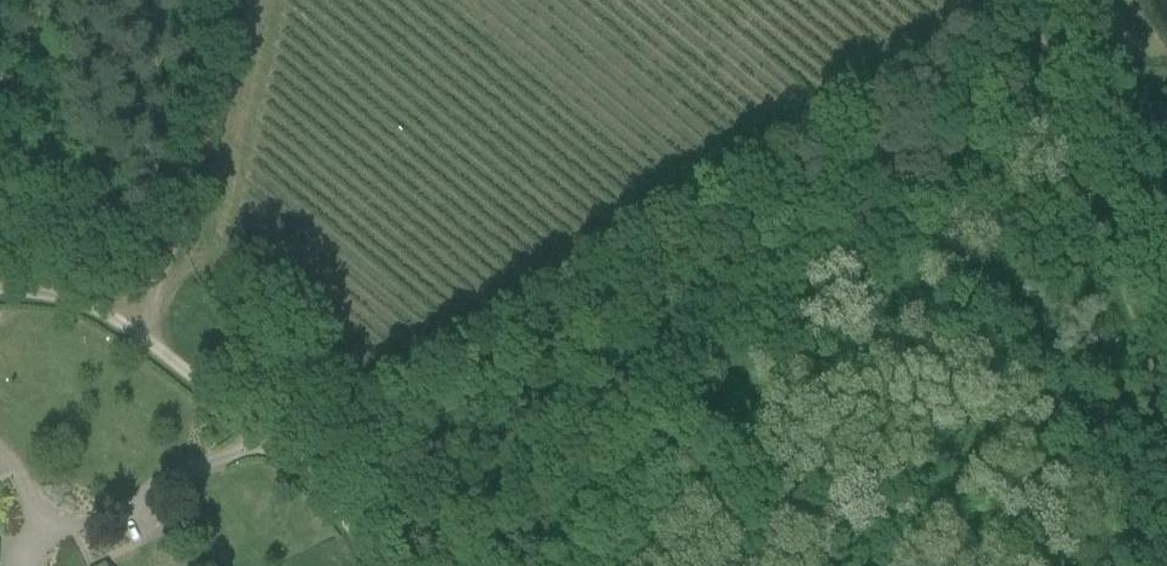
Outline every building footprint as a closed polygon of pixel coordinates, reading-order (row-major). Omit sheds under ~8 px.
[(367,379),(356,388),(366,399),(377,390),(367,379)]
